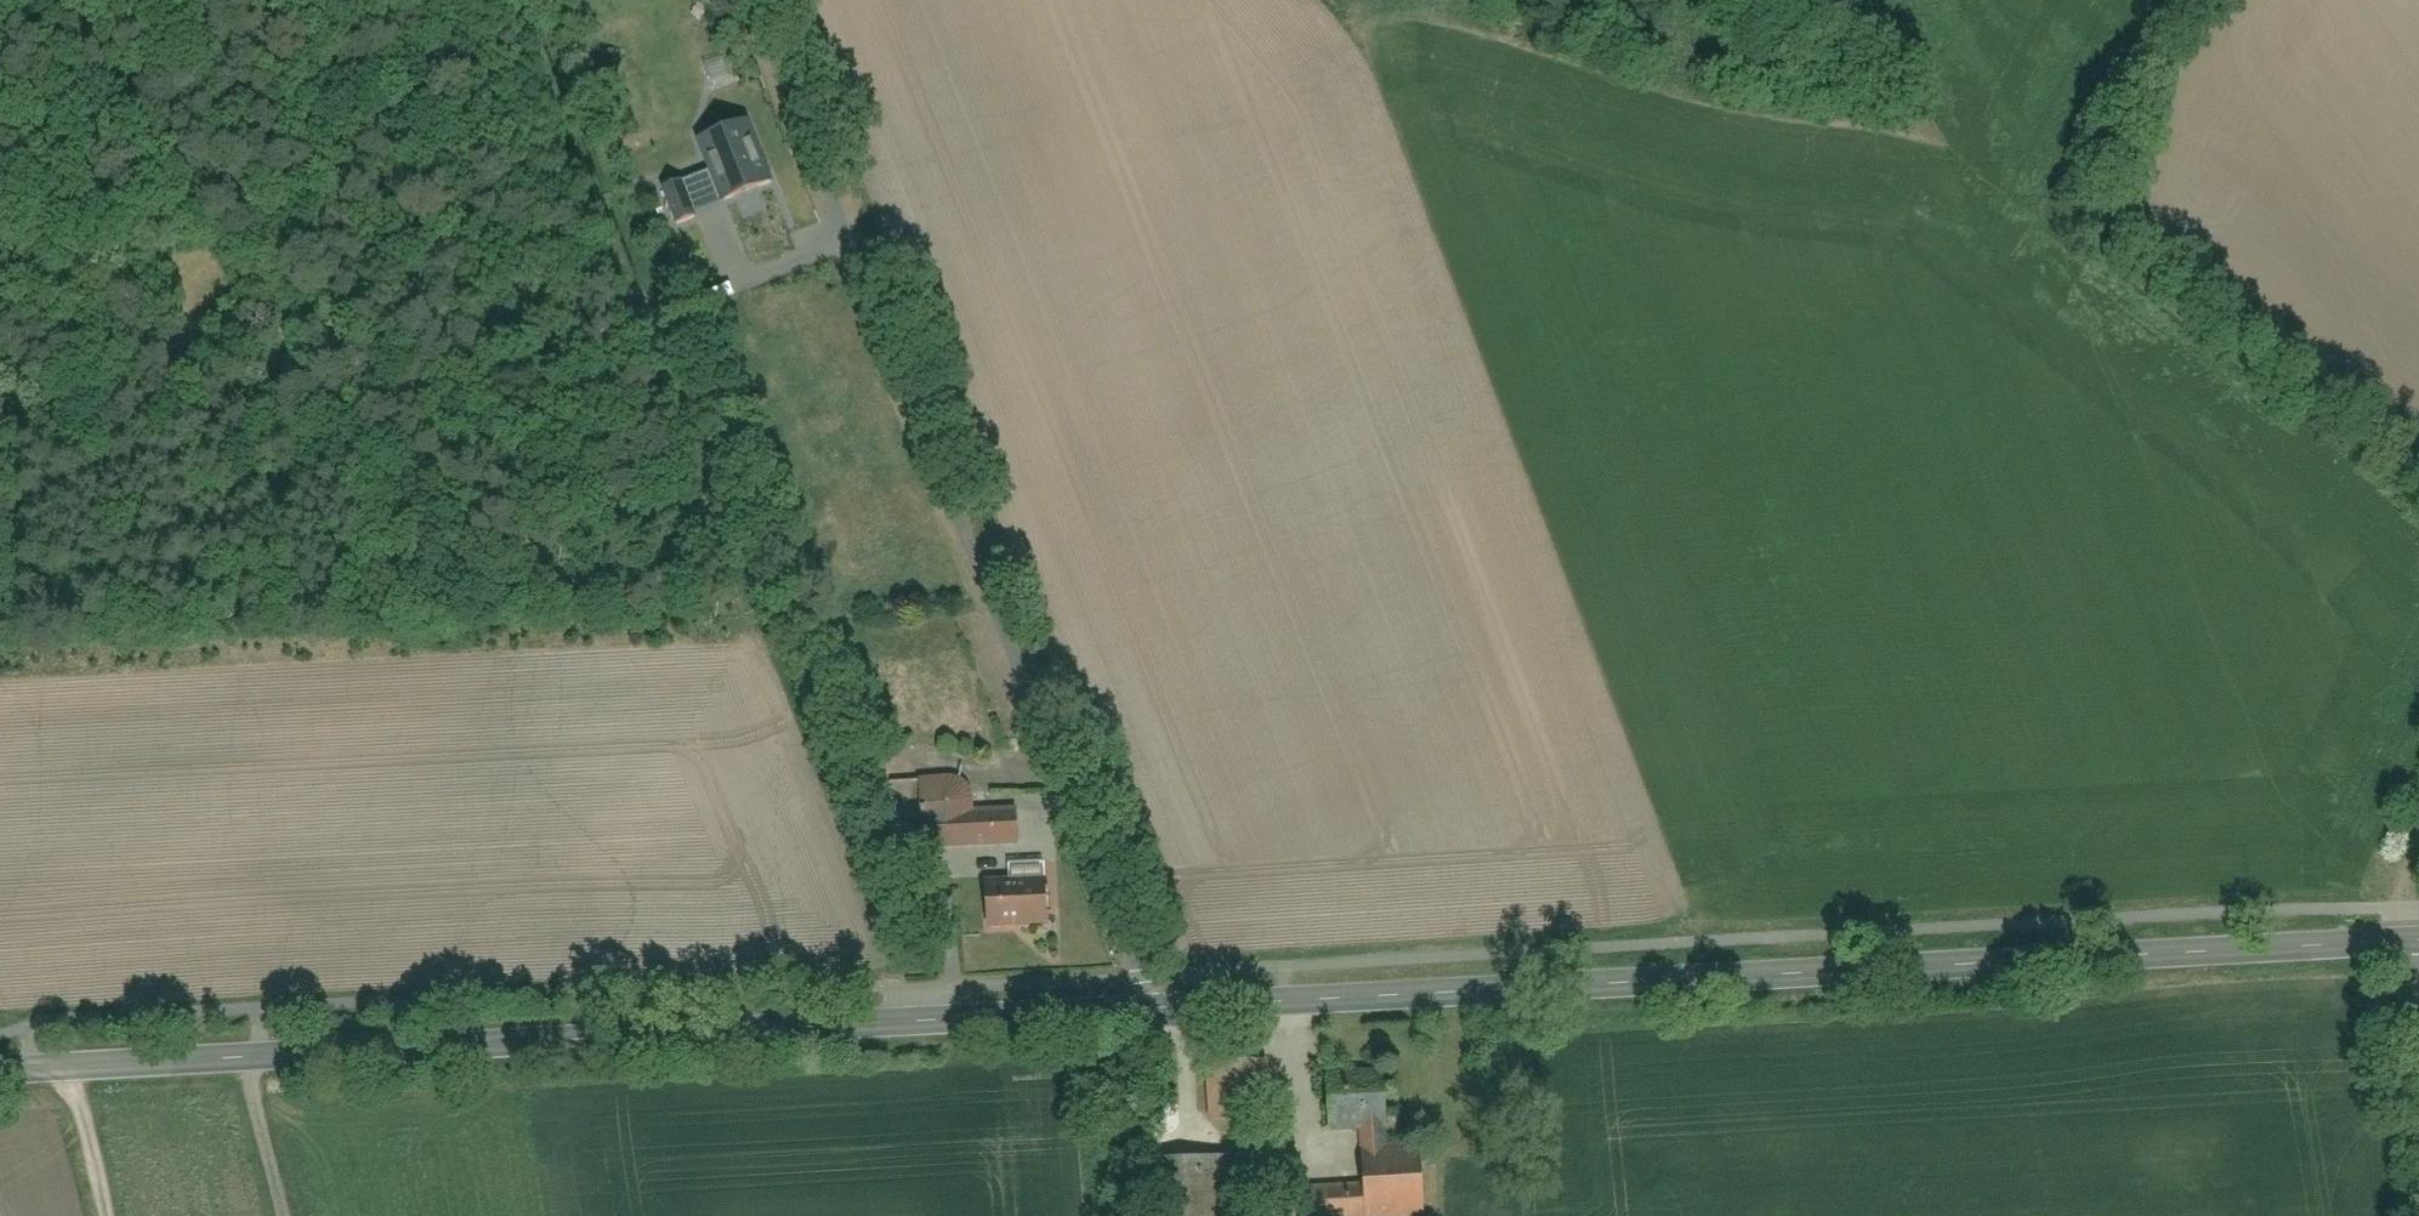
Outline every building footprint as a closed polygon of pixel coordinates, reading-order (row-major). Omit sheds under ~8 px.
[(767,181),(741,116),(684,138),(696,170),(704,167),(716,201),(767,181)] [(663,189),(683,251),(713,241),(693,179),(663,189)] [(968,812),(966,775),(869,781),(872,829),(915,826),(917,855),(1017,848),(1014,809),(968,812)] [(982,891),(984,932),(1048,930),(1046,888),(1043,888),(1042,865),(1007,866),(1008,890),(982,891)] [(1202,1063),(1206,1121),(1265,1117),(1261,1059),(1202,1063)] [(1383,1132),(1388,1131),(1386,1076),(1325,1078),(1327,1133),(1358,1132),(1359,1175),(1282,1178),(1283,1215),(1428,1215),(1427,1172),(1385,1173),(1383,1132)] [(1241,1160),(1142,1164),(1145,1215),(1244,1215),(1241,1160)]
